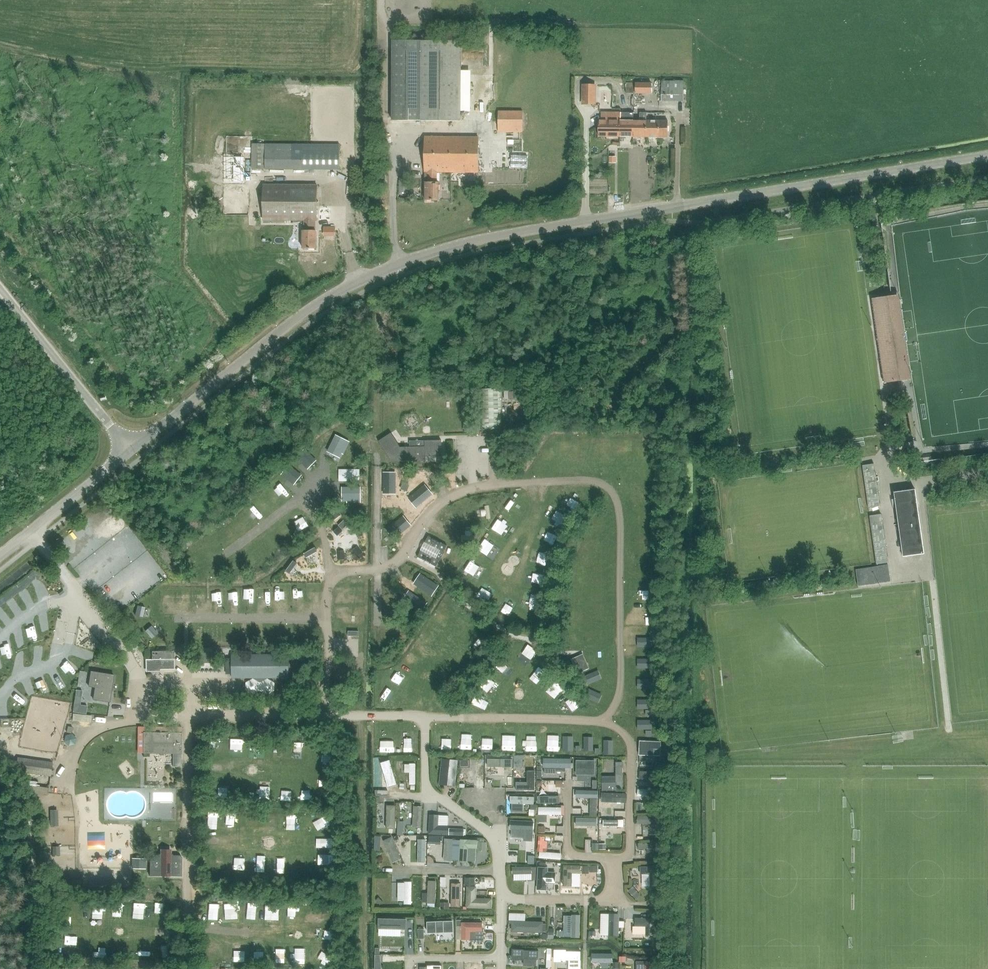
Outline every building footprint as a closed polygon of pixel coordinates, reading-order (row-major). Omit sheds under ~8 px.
[(460,40),(420,40),(392,40),(391,120),(420,120),(460,121),(460,40)] [(482,72),(475,72),(475,79),(468,79),(467,87),(474,87),(473,106),(481,106),(482,72)] [(661,102),(683,102),(683,80),(674,80),(674,81),(661,81),(661,102)] [(626,83),(626,93),(634,93),(634,83),(626,83)] [(635,83),(635,93),(651,93),(651,83),(635,83)] [(596,84),(587,84),(582,84),(581,105),(596,105),(596,84)] [(522,132),(522,111),(497,111),(497,132),(522,132)] [(620,137),(620,120),(620,112),(601,112),(601,120),(599,120),(598,136),(620,137)] [(646,137),(647,120),(647,112),(640,112),(640,120),(633,120),(633,137),(646,137)] [(633,137),(633,120),(620,120),(620,137),(633,137)] [(647,120),(646,137),(668,137),(668,121),(647,120)] [(424,182),(424,200),(438,200),(438,182),(436,182),(436,172),(477,172),(477,137),(424,136),(424,172),(424,182)] [(339,169),(339,144),(265,143),(265,169),(339,169)] [(264,169),(264,144),(252,144),(251,169),(264,169)] [(247,177),(247,153),(225,153),(225,177),(247,177)] [(316,220),(316,208),(316,185),(263,185),(263,220),(304,220),(304,230),(302,230),(302,248),(315,248),(315,230),(313,230),(313,220),(316,220)] [(897,295),(871,299),(884,383),(909,379),(908,374),(910,374),(906,341),(907,341),(906,332),(904,333),(900,300),(897,300),(897,295)] [(502,388),(480,388),(480,432),(502,432),(502,388)] [(391,433),(378,441),(392,462),(425,462),(425,457),(441,456),(441,440),(424,440),(424,446),(400,447),(391,433)] [(335,435),(327,452),(340,458),(342,454),(343,454),(349,442),(335,435)] [(296,458),(307,469),(316,460),(305,449),(296,458)] [(880,506),(874,464),(862,466),(868,508),(880,506)] [(289,465),(281,475),(293,485),(301,475),(289,465)] [(359,470),(342,470),(343,481),(359,480),(359,470)] [(396,472),(383,472),(383,494),(396,494),(396,472)] [(416,508),(433,494),(424,484),(407,498),(416,508)] [(341,488),(341,502),(361,502),(361,487),(341,488)] [(893,492),(902,557),(924,554),(915,489),(893,492)] [(330,503),(320,511),(330,523),(340,515),(330,503)] [(881,514),(869,516),(876,564),(888,563),(881,514)] [(403,516),(386,530),(394,540),(411,526),(403,516)] [(339,527),(333,532),(337,536),(342,531),(339,527)] [(448,547),(431,538),(420,558),(437,567),(448,547)] [(357,557),(362,553),(357,546),(352,550),(357,557)] [(315,547),(303,554),(306,558),(309,556),(317,552),(315,547)] [(297,564),(293,561),(285,571),(289,574),(291,572),(296,564),(297,564)] [(888,565),(856,569),(858,586),(891,581),(888,565)] [(438,585),(420,573),(413,584),(431,596),(438,585)] [(427,603),(409,591),(401,601),(419,614),(427,603)] [(145,607),(137,605),(135,616),(143,617),(145,607)] [(151,626),(145,631),(152,639),(158,634),(151,626)] [(651,647),(651,639),(641,639),(641,647),(651,647)] [(145,670),(174,669),(174,659),(173,659),(173,651),(157,651),(157,653),(152,653),(152,659),(145,660),(145,670)] [(583,654),(571,659),(577,674),(589,669),(583,654)] [(288,678),(288,655),(231,655),(231,676),(231,678),(288,678)] [(651,659),(641,659),(641,667),(651,667),(651,659)] [(109,702),(113,675),(90,672),(88,687),(94,688),(92,700),(109,702)] [(588,684),(590,683),(598,680),(594,672),(585,676),(587,680),(588,684)] [(651,688),(651,680),(641,680),(641,688),(651,688)] [(598,694),(589,690),(586,697),(588,698),(595,701),(598,694)] [(651,708),(651,700),(641,700),(641,708),(651,708)] [(651,721),(641,721),(641,729),(651,729),(651,721)] [(76,731),(66,735),(71,745),(80,742),(76,731)] [(143,733),(143,754),(144,754),(172,754),(181,754),(181,733),(143,733)] [(225,751),(225,739),(211,739),(210,751),(225,751)] [(572,741),(564,741),(563,751),(571,751),(572,741)] [(592,741),(584,741),(584,751),(592,751),(592,741)] [(639,741),(638,755),(660,756),(660,742),(639,741)] [(612,744),(604,744),(604,754),(612,754),(612,744)] [(328,748),(329,757),(338,755),(336,747),(328,748)] [(570,759),(543,758),(543,768),(570,768),(570,759)] [(397,784),(389,760),(380,763),(387,787),(397,784)] [(444,768),(443,777),(445,777),(444,785),(453,786),(453,778),(455,778),(456,769),(454,769),(455,761),(447,760),(446,768),(444,768)] [(594,760),(576,760),(575,768),(594,768),(594,760)] [(471,761),(461,761),(461,785),(471,785),(471,761)] [(496,767),(496,777),(507,777),(507,767),(496,767)] [(535,771),(527,771),(527,782),(515,782),(515,790),(534,790),(535,771)] [(662,773),(639,771),(638,781),(662,782),(662,773)] [(565,790),(565,782),(545,782),(545,790),(565,790)] [(656,790),(637,789),(637,796),(656,797),(656,790)] [(57,803),(59,793),(50,791),(48,801),(57,803)] [(626,794),(602,793),(601,802),(626,802),(626,794)] [(533,797),(510,796),(509,804),(533,804),(533,797)] [(395,805),(386,805),(386,829),(395,829),(395,805)] [(421,807),(413,806),(412,827),(420,827),(421,807)] [(58,809),(49,809),(50,825),(58,824),(58,809)] [(429,815),(428,834),(447,835),(448,826),(438,826),(438,815),(429,815)] [(596,818),(575,818),(575,826),(596,826),(596,818)] [(533,821),(510,820),(510,830),(523,830),(523,841),(532,841),(533,821)] [(554,826),(542,826),(542,834),(554,834),(554,826)] [(106,847),(107,832),(87,831),(87,846),(106,847)] [(401,859),(391,837),(383,841),(393,862),(401,859)] [(452,839),(444,839),(443,860),(451,861),(452,839)] [(460,839),(459,861),(467,862),(468,848),(477,849),(477,841),(468,840),(460,839)] [(478,842),(478,850),(486,851),(486,842),(478,842)] [(659,843),(637,843),(637,849),(646,849),(646,853),(659,853),(659,843)] [(60,846),(51,846),(51,854),(60,854),(60,846)] [(171,853),(171,849),(160,849),(160,853),(158,855),(149,855),(149,876),(181,877),(181,857),(180,855),(173,855),(171,853)] [(145,859),(132,858),(132,869),(145,869),(145,859)] [(563,865),(563,886),(571,886),(571,873),(580,874),(581,866),(563,865)] [(650,874),(650,886),(659,886),(658,866),(640,867),(640,874),(650,874)] [(547,868),(538,867),(536,890),(546,890),(546,883),(555,884),(555,872),(547,872),(547,868)] [(435,881),(428,881),(427,903),(434,903),(435,881)] [(456,884),(455,883),(451,883),(451,884),(451,887),(451,888),(451,906),(460,906),(460,884),(456,884)] [(467,907),(491,908),(491,903),(492,903),(492,900),(491,899),(488,899),(487,899),(475,899),(475,888),(467,887),(467,907)] [(618,936),(619,914),(609,913),(608,936),(618,936)] [(579,938),(580,915),(571,915),(571,938),(579,938)] [(406,919),(378,918),(378,929),(406,930),(406,919)] [(646,926),(645,935),(653,935),(653,919),(635,918),(635,926),(646,926)] [(511,931),(542,933),(543,922),(511,921),(511,931)] [(452,922),(427,922),(428,932),(452,932),(452,922)] [(470,940),(470,932),(481,932),(482,923),(461,923),(461,939),(470,940)] [(653,950),(661,950),(662,937),(654,937),(653,950)] [(538,950),(512,950),(512,959),(538,960),(538,950)] [(581,951),(555,951),(554,961),(565,961),(565,960),(580,961),(581,951)] [(612,954),(592,953),(592,962),(612,962),(612,954)]
